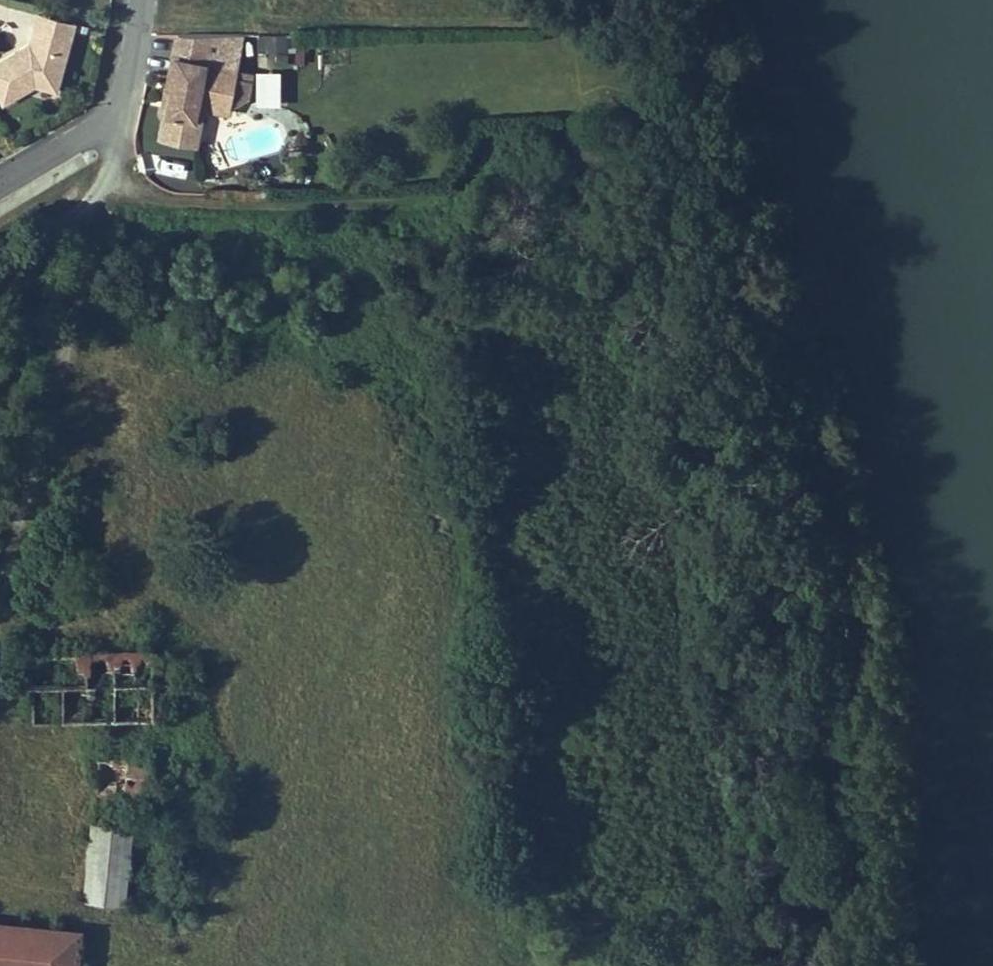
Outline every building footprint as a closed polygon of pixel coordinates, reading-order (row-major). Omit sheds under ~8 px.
[(77,21),(40,11),(36,25),(73,37),(77,21)] [(19,59),(15,54),(0,64),(0,91),(9,104),(39,83),(57,90),(73,37),(36,25),(30,43),(23,48),(26,54),(19,59)] [(191,140),(195,110),(224,108),(253,94),(255,69),(239,69),(245,31),(178,32),(168,84),(174,84),(169,109),(164,135),(191,140)] [(19,59),(26,54),(23,48),(15,54),(19,59)] [(163,109),(169,109),(174,84),(168,84),(163,109)] [(140,172),(158,172),(159,151),(140,150),(140,172)] [(520,187),(514,187),(515,195),(524,194),(525,195),(528,195),(530,194),(532,192),(533,189),(532,187),(530,185),(530,184),(526,184),(523,185),(520,187)] [(35,686),(34,722),(155,719),(154,652),(22,654),(22,686),(35,686)] [(140,757),(100,758),(95,804),(140,808),(141,795),(153,773),(155,745),(141,745),(140,757)] [(94,823),(86,899),(126,903),(134,827),(94,823)] [(82,931),(0,923),(0,965),(78,965),(82,931)]
